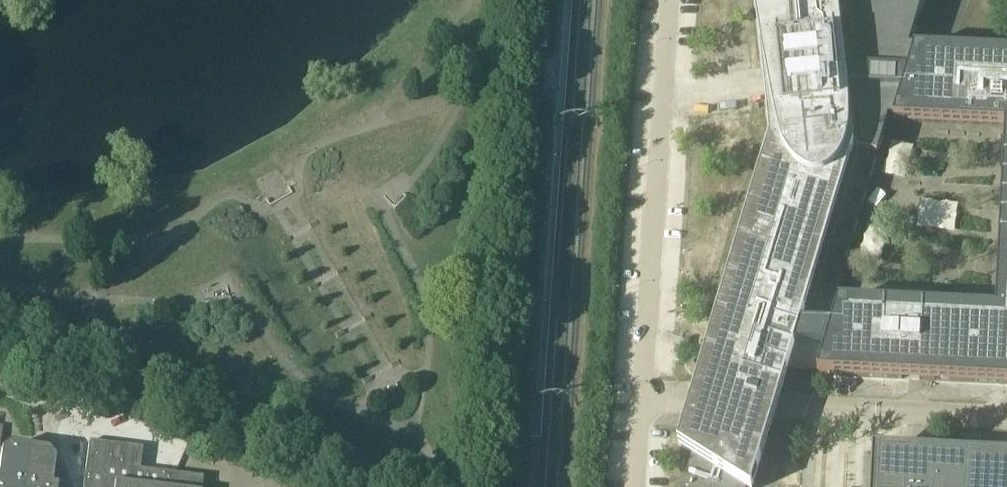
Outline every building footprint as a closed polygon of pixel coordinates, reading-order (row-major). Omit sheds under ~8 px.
[(910,50),(925,0),(756,0),(771,139),(702,369),(679,445),(693,454),(683,486),(754,486),(788,373),(788,372),(795,372),(795,373),(795,374),(796,375),(797,376),(797,377),(799,378),(801,378),(802,378),(803,378),(804,377),(805,376),(806,376),(806,375),(807,374),(807,373),(819,373),(819,375),(1006,384),(1006,54),(951,51),(916,49),(916,51),(910,50)] [(118,468),(121,446),(90,442),(86,470),(88,470),(87,481),(85,480),(84,486),(102,486),(105,466),(118,468)] [(121,446),(118,468),(105,466),(102,486),(203,486),(204,477),(142,469),(142,463),(139,463),(140,450),(144,450),(144,448),(121,446)] [(55,462),(49,452),(11,448),(1,455),(0,468),(0,486),(53,486),(55,462)] [(884,450),(875,450),(875,451),(865,452),(868,486),(1006,486),(1006,450),(941,449),(941,453),(903,451),(903,449),(884,450)]
